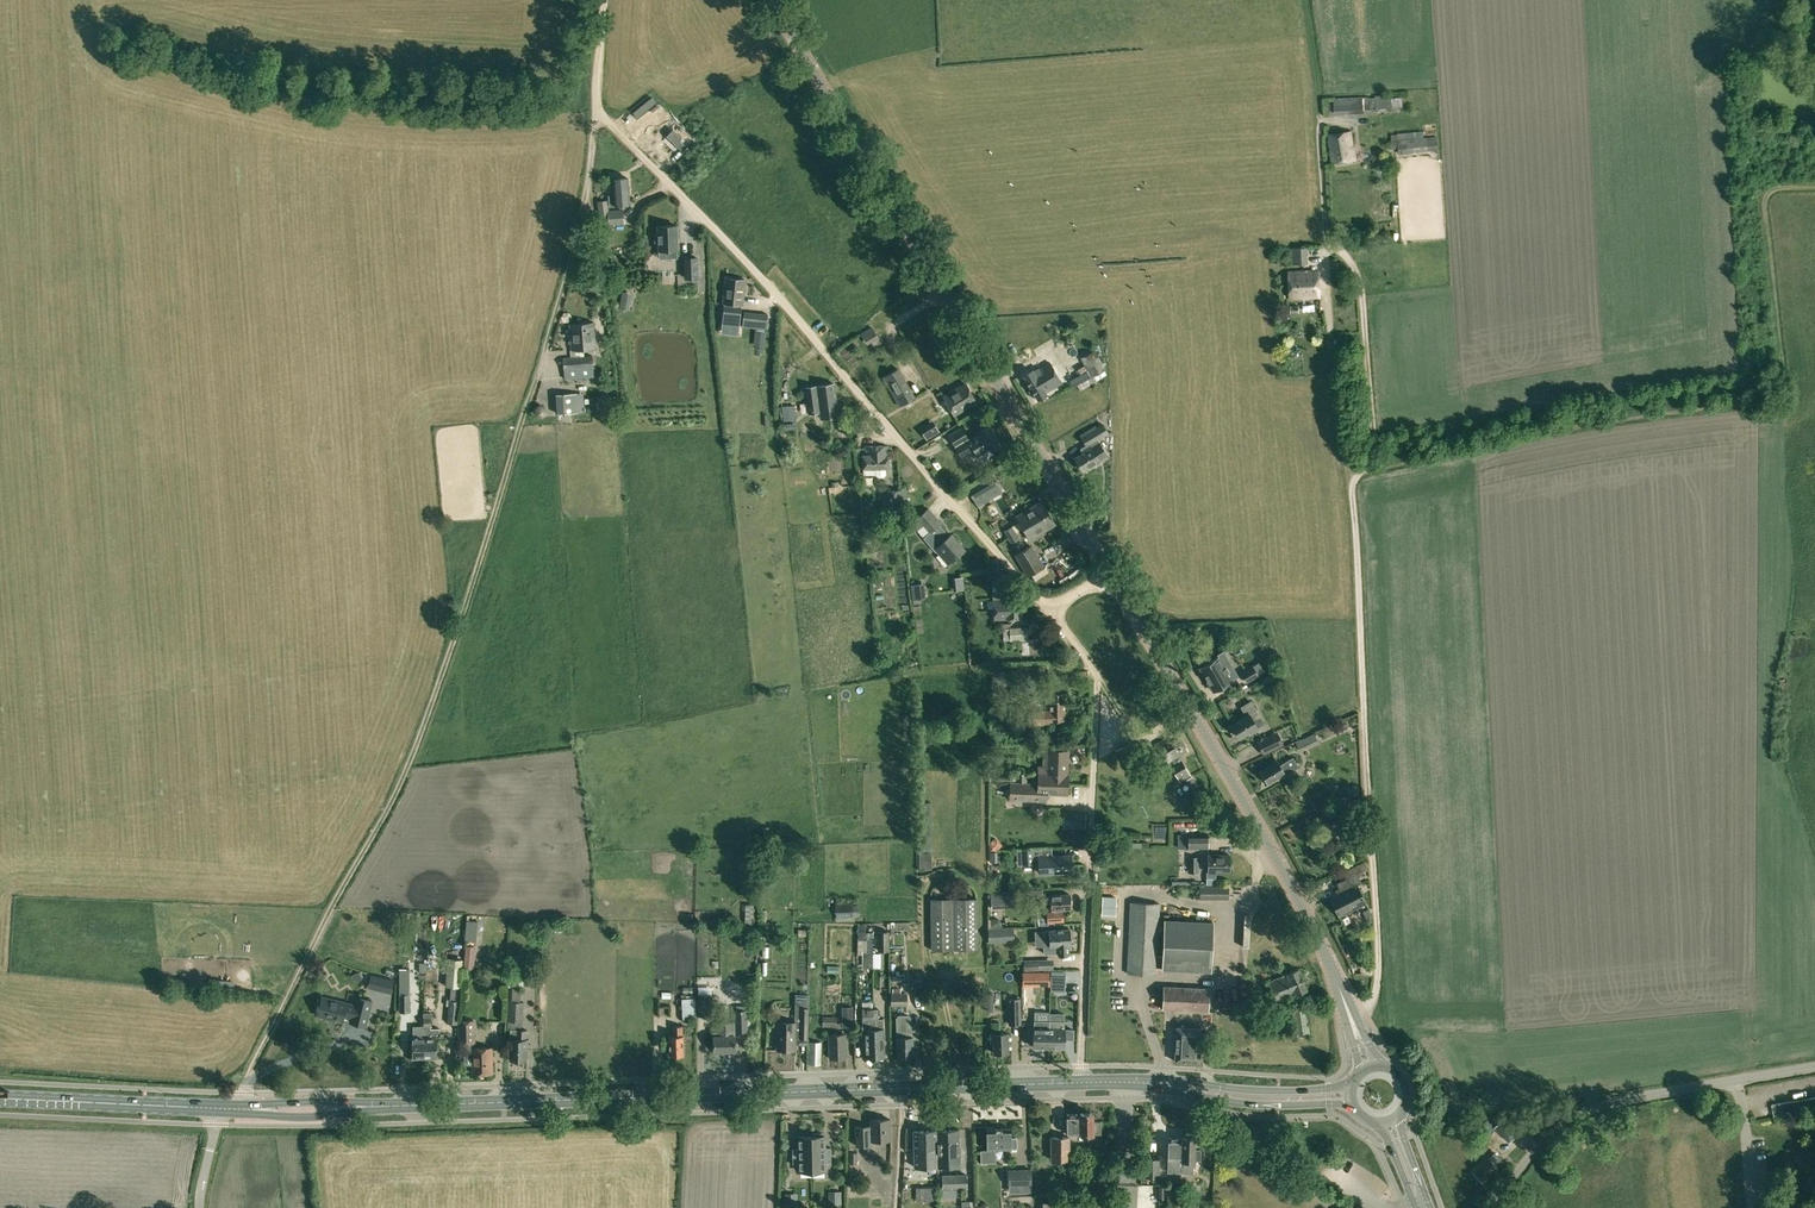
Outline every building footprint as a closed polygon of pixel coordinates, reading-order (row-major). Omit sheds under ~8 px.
[(1388,95),(1375,96),(1375,98),(1376,108),(1376,109),(1391,109),(1391,108),(1391,99),(1388,99),(1388,95)] [(1402,97),(1391,97),(1391,99),(1391,108),(1403,107),(1402,97)] [(1375,98),(1364,99),(1365,109),(1376,108),(1375,98)] [(1334,100),(1335,114),(1365,112),(1365,109),(1364,99),(1334,100)] [(666,136),(679,148),(683,144),(680,140),(682,138),(673,129),(666,136)] [(1423,131),(1397,134),(1398,140),(1424,138),(1423,131)] [(1328,134),(1332,162),(1356,159),(1355,147),(1353,147),(1351,132),(1328,134)] [(1438,149),(1437,136),(1424,138),(1398,140),(1399,148),(1399,153),(1438,149)] [(627,196),(629,196),(628,177),(614,178),(614,196),(609,196),(610,205),(618,205),(618,204),(627,204),(627,196)] [(599,202),(601,221),(610,219),(611,226),(626,224),(624,210),(609,212),(607,200),(599,202)] [(655,234),(655,242),(659,242),(659,250),(670,249),(671,258),(678,258),(677,226),(658,226),(659,234),(655,234)] [(1292,249),(1293,257),(1306,256),(1306,249),(1292,249)] [(685,258),(686,277),(698,277),(697,257),(685,258)] [(1289,273),(1291,298),(1320,297),(1319,271),(1289,273)] [(741,305),(743,305),(746,279),(726,278),(723,303),(724,303),(723,315),(726,315),(725,324),(739,326),(741,305)] [(630,301),(622,300),(620,308),(628,310),(630,301)] [(564,321),(570,321),(572,316),(570,312),(564,312),(562,316),(564,321)] [(742,326),(766,328),(767,314),(744,312),(742,326)] [(593,322),(585,323),(585,329),(586,329),(587,333),(583,333),(584,340),(579,340),(580,349),(595,347),(593,322)] [(585,329),(585,323),(570,324),(572,349),(580,349),(579,340),(584,340),(583,333),(587,333),(586,329),(585,329)] [(860,335),(864,342),(874,335),(870,328),(860,335)] [(874,335),(864,342),(867,346),(877,340),(874,335)] [(1080,357),(1090,377),(1106,369),(1096,349),(1080,357)] [(580,356),(564,357),(565,379),(582,378),(580,356)] [(592,356),(580,356),(582,378),(593,377),(592,356)] [(1047,392),(1060,384),(1048,363),(1036,371),(1034,369),(1023,375),(1038,399),(1048,393),(1047,392)] [(914,399),(897,369),(884,376),(901,406),(914,399)] [(977,402),(966,382),(943,396),(954,415),(977,402)] [(806,388),(809,412),(819,411),(820,417),(839,414),(834,383),(806,388)] [(586,401),(592,403),(594,393),(588,391),(586,401)] [(556,394),(557,413),(578,412),(578,411),(576,393),(556,394)] [(1083,470),(1099,460),(1096,455),(1104,450),(1097,440),(1109,433),(1102,422),(1080,436),(1085,445),(1080,448),(1082,453),(1075,458),(1083,470)] [(961,426),(949,434),(962,457),(975,450),(979,457),(991,450),(992,451),(1003,444),(991,425),(980,431),(981,431),(968,438),(961,426)] [(863,455),(864,468),(865,468),(888,468),(888,446),(865,446),(865,455),(863,455)] [(992,475),(968,490),(973,497),(978,505),(989,498),(984,490),(997,483),(992,475)] [(892,478),(881,478),(880,489),(891,490),(892,478)] [(900,490),(886,491),(889,521),(903,519),(900,490)] [(914,508),(927,505),(924,493),(911,496),(914,508)] [(1016,516),(1024,529),(1049,513),(1042,501),(1016,516)] [(941,547),(952,560),(964,550),(951,534),(949,536),(939,525),(942,523),(928,508),(917,518),(930,533),(924,538),(936,551),(941,547)] [(1055,524),(1049,513),(1024,529),(1030,539),(1055,524)] [(994,522),(986,525),(989,535),(997,533),(994,522)] [(1008,537),(1016,532),(1012,527),(1004,531),(1008,537)] [(1019,538),(1016,532),(1008,537),(1011,543),(1019,538)] [(1031,545),(1015,554),(1028,575),(1043,566),(1031,545)] [(990,560),(992,596),(993,599),(994,619),(1019,618),(1018,597),(1016,597),(1008,597),(1008,595),(1008,594),(1009,592),(1008,574),(998,575),(997,561),(996,559),(990,560)] [(1053,572),(1041,581),(1044,586),(1057,577),(1053,572)] [(1071,573),(1059,578),(1064,589),(1076,584),(1071,573)] [(925,598),(923,583),(911,585),(913,599),(920,598),(925,598)] [(1027,626),(1003,628),(1003,640),(1011,640),(1021,640),(1022,654),(1040,653),(1039,638),(1028,639),(1027,626)] [(1200,667),(1214,690),(1238,676),(1224,651),(1217,655),(1218,657),(1200,667)] [(1256,665),(1245,671),(1250,681),(1261,674),(1256,665)] [(1028,670),(1028,678),(1048,677),(1047,669),(1028,670)] [(1252,684),(1256,692),(1267,685),(1263,677),(1252,684)] [(1033,710),(1033,724),(1050,724),(1050,721),(1064,720),(1064,701),(1067,701),(1067,693),(1050,693),(1050,709),(1033,710)] [(1254,719),(1260,716),(1256,709),(1251,701),(1241,707),(1246,716),(1231,724),(1239,737),(1248,731),(1250,734),(1259,728),(1258,727),(1254,719)] [(1173,759),(1176,764),(1182,760),(1179,756),(1188,750),(1175,730),(1156,742),(1169,762),(1173,759)] [(1277,732),(1256,741),(1263,754),(1283,744),(1277,732)] [(1313,734),(1295,742),(1299,750),(1317,742),(1313,734)] [(1131,740),(1115,751),(1126,768),(1142,758),(1131,740)] [(1037,772),(1037,783),(1038,783),(1067,784),(1068,751),(1045,750),(1045,767),(1038,767),(1037,772)] [(1276,759),(1260,770),(1268,782),(1278,776),(1280,778),(1298,766),(1292,757),(1280,765),(1276,759)] [(1182,760),(1176,764),(1171,767),(1180,781),(1191,775),(1182,760)] [(1016,774),(1015,782),(1026,783),(1026,774),(1016,774)] [(1192,776),(1186,779),(1195,793),(1200,790),(1192,776)] [(1038,783),(1037,783),(1026,783),(1015,782),(1004,782),(1004,794),(1010,794),(1009,799),(1046,801),(1046,793),(1067,794),(1067,784),(1038,783)] [(1350,797),(1360,794),(1357,784),(1347,788),(1350,797)] [(1323,815),(1329,833),(1360,822),(1353,804),(1323,815)] [(1069,814),(1069,824),(1083,824),(1083,814),(1069,814)] [(1178,849),(1188,848),(1188,835),(1188,834),(1181,834),(1181,843),(1178,843),(1178,849)] [(1188,835),(1188,848),(1188,849),(1208,849),(1208,835),(1188,835)] [(1002,845),(996,838),(989,844),(996,851),(1002,845)] [(1041,849),(1023,850),(1023,864),(1033,864),(1033,859),(1041,859),(1041,849)] [(922,851),(919,851),(920,869),(932,868),(931,851),(922,851)] [(989,852),(989,862),(997,862),(997,851),(989,852)] [(1208,855),(1208,872),(1216,872),(1229,872),(1229,855),(1208,855)] [(1071,869),(1071,857),(1052,857),(1052,858),(1042,859),(1042,870),(1053,870),(1053,872),(1064,872),(1063,869),(1071,869)] [(1188,872),(1189,872),(1199,872),(1199,857),(1188,857),(1188,872)] [(1331,897),(1340,915),(1366,902),(1357,885),(1361,883),(1358,877),(1360,876),(1359,872),(1367,868),(1365,862),(1344,872),(1347,878),(1337,883),(1340,888),(1336,890),(1338,894),(1331,897)] [(1312,891),(1326,889),(1323,870),(1309,872),(1312,891)] [(1216,872),(1208,872),(1207,872),(1207,884),(1216,884),(1216,872)] [(1112,873),(1100,873),(1101,888),(1113,887),(1112,873)] [(1200,887),(1200,899),(1229,899),(1229,886),(1200,887)] [(1017,902),(1016,893),(1001,894),(995,895),(995,905),(1017,903),(1017,902)] [(1047,911),(1047,922),(1063,921),(1062,910),(1061,910),(1061,909),(1070,909),(1069,893),(1050,895),(1040,896),(1040,905),(1041,905),(1047,905),(1047,911)] [(977,950),(977,898),(931,898),(931,950),(977,950)] [(1108,901),(1108,909),(1123,910),(1123,902),(1108,901)] [(1127,973),(1157,975),(1157,968),(1210,970),(1212,923),(1165,920),(1163,956),(1158,956),(1160,903),(1130,902),(1127,973)] [(836,906),(836,916),(854,915),(853,905),(836,906)] [(989,930),(989,942),(1013,941),(1012,928),(989,930)] [(1069,954),(1068,944),(1070,944),(1069,929),(1042,930),(1044,953),(1058,952),(1058,955),(1069,954)] [(889,931),(878,931),(879,951),(889,951),(889,931)] [(473,968),(475,946),(466,946),(464,967),(473,968)] [(1261,955),(1269,974),(1279,970),(1271,951),(1261,955)] [(435,956),(430,962),(439,969),(443,964),(435,956)] [(448,959),(445,985),(451,986),(461,986),(462,960),(448,959)] [(1052,959),(1024,960),(1024,970),(1053,969),(1052,959)] [(409,968),(399,969),(400,994),(410,994),(409,968)] [(832,977),(844,977),(844,968),(832,968),(832,977)] [(1287,974),(1268,982),(1272,992),(1303,979),(1299,969),(1287,974)] [(1048,970),(1035,970),(1035,984),(1049,984),(1048,970)] [(358,971),(350,976),(352,979),(359,980),(362,979),(358,971)] [(907,984),(907,971),(898,971),(898,984),(907,984)] [(394,980),(372,974),(368,988),(390,993),(394,980)] [(1051,976),(1050,991),(1065,991),(1065,976),(1051,976)] [(1303,979),(1272,992),(1276,1001),(1296,993),(1307,989),(1303,979)] [(1162,1008),(1208,1011),(1209,988),(1163,985),(1162,1008)] [(461,986),(451,986),(450,999),(460,1000),(461,986)] [(891,993),(891,1005),(899,1005),(906,1005),(906,992),(900,992),(900,989),(892,989),(892,993),(891,993)] [(410,994),(400,994),(400,1013),(410,1013),(410,994)] [(712,1016),(712,994),(698,994),(698,1016),(712,1016)] [(322,996),(318,1015),(342,1021),(343,1017),(351,1019),(350,1021),(366,1025),(372,1000),(356,996),(353,1006),(347,1004),(347,1002),(322,996)] [(778,1021),(777,1049),(795,1049),(795,1037),(800,1037),(800,1038),(807,1038),(808,1008),(808,996),(799,996),(799,1007),(795,1007),(795,1022),(778,1021)] [(683,1018),(696,1017),(694,997),(682,998),(683,1018)] [(736,998),(736,1031),(747,1031),(747,1010),(755,1010),(755,997),(736,998)] [(1008,999),(1009,1025),(1021,1024),(1020,998),(1008,999)] [(460,1000),(450,999),(449,999),(447,1022),(458,1023),(460,1000)] [(508,1020),(522,1021),(523,1002),(509,1001),(508,1020)] [(1292,1008),(1296,1035),(1310,1033),(1306,1006),(1292,1008)] [(852,1026),(852,1007),(842,1007),(843,1027),(852,1026)] [(875,1019),(876,1019),(878,1019),(877,1008),(863,1008),(863,1019),(875,1019)] [(424,1037),(425,1057),(437,1056),(436,1038),(440,1038),(440,1028),(431,1028),(431,1012),(424,1012),(424,1017),(423,1017),(423,1026),(424,1028),(424,1037)] [(823,1026),(836,1026),(837,1016),(824,1016),(823,1026)] [(898,1016),(898,1017),(896,1017),(897,1055),(913,1054),(912,1037),(911,1037),(911,1017),(909,1017),(909,1016),(898,1016)] [(878,1019),(876,1019),(876,1029),(874,1029),(875,1056),(884,1056),(884,1029),(883,1019),(878,1019)] [(459,1020),(458,1042),(475,1042),(474,1020),(459,1020)] [(1049,1046),(1049,1021),(1034,1020),(1033,1046),(1049,1046)] [(1064,1021),(1049,1021),(1049,1046),(1064,1047),(1064,1031),(1065,1028),(1064,1028),(1064,1021)] [(713,1035),(714,1050),(735,1050),(734,1022),(717,1022),(717,1035),(713,1035)] [(993,1041),(993,1052),(1008,1052),(1008,1033),(1000,1033),(1000,1022),(991,1023),(992,1034),(991,1034),(991,1041),(993,1041)] [(669,1035),(669,1054),(683,1054),(683,1035),(682,1035),(682,1025),(673,1025),(673,1035),(669,1035)] [(413,1057),(425,1057),(424,1037),(424,1028),(423,1026),(413,1026),(413,1036),(412,1036),(413,1057)] [(498,1035),(507,1035),(508,1026),(498,1026),(498,1035)] [(1175,1060),(1200,1061),(1201,1028),(1176,1027),(1175,1060)] [(527,1029),(521,1029),(511,1029),(511,1039),(510,1039),(510,1058),(526,1059),(526,1049),(528,1049),(528,1039),(527,1039),(527,1029)] [(866,1056),(875,1056),(874,1029),(865,1029),(866,1056)] [(828,1034),(829,1057),(846,1057),(845,1033),(828,1034)] [(809,1063),(821,1063),(822,1041),(809,1041),(809,1063)] [(466,1049),(464,1051),(464,1062),(467,1065),(473,1065),(473,1073),(492,1072),(492,1047),(472,1048),(472,1049),(466,1049)] [(1810,1098),(1804,1099),(1806,1111),(1812,1110),(1810,1098)] [(1797,1100),(1800,1112),(1806,1111),(1804,1099),(1797,1100)] [(1791,1101),(1793,1113),(1800,1112),(1797,1100),(1791,1101)] [(1791,1101),(1785,1102),(1787,1114),(1793,1113),(1791,1101)] [(1785,1102),(1778,1103),(1780,1115),(1787,1114),(1785,1102)] [(1778,1103),(1772,1104),(1774,1117),(1780,1115),(1778,1103)] [(1092,1132),(1100,1132),(1100,1121),(1092,1122),(1092,1112),(1080,1113),(1080,1114),(1067,1114),(1068,1134),(1081,1133),(1081,1134),(1092,1133),(1092,1132)] [(1510,1142),(1523,1128),(1508,1113),(1494,1126),(1510,1142)] [(871,1140),(891,1139),(890,1118),(869,1119),(870,1125),(855,1126),(856,1144),(871,1144),(871,1140)] [(1491,1134),(1497,1129),(1494,1126),(1491,1123),(1488,1120),(1483,1125),(1491,1134)] [(1011,1147),(1016,1146),(1016,1137),(1010,1137),(1010,1128),(987,1128),(987,1149),(1011,1148),(1011,1147)] [(959,1129),(937,1130),(937,1165),(960,1164),(959,1129)] [(937,1165),(937,1130),(913,1130),(914,1166),(937,1165)] [(811,1136),(812,1170),(825,1170),(825,1162),(831,1162),(831,1147),(825,1147),(824,1135),(823,1135),(823,1133),(813,1133),(813,1135),(811,1136)] [(812,1170),(811,1136),(798,1136),(798,1148),(792,1148),(793,1163),(799,1163),(799,1171),(812,1170)] [(1050,1136),(1050,1160),(1070,1159),(1070,1136),(1050,1136)] [(1169,1159),(1169,1171),(1192,1172),(1193,1159),(1200,1159),(1201,1149),(1193,1149),(1194,1137),(1183,1137),(1169,1137),(1168,1159),(1169,1159)] [(849,1153),(849,1163),(858,1162),(857,1153),(849,1153)] [(1475,1172),(1485,1182),(1499,1167),(1489,1157),(1475,1172)] [(1144,1177),(1147,1177),(1160,1177),(1160,1158),(1144,1158),(1144,1177)] [(1031,1183),(1030,1169),(1008,1170),(1009,1184),(1031,1183)] [(942,1174),(942,1175),(942,1186),(942,1188),(967,1187),(967,1174),(942,1174)] [(916,1200),(937,1200),(937,1187),(916,1187),(916,1200)] [(945,1188),(945,1197),(958,1197),(958,1188),(945,1188)] [(841,1204),(840,1191),(829,1192),(829,1204),(841,1204)] [(797,1206),(797,1194),(785,1194),(785,1206),(797,1206)] [(1116,1199),(1042,1202),(1043,1207),(1117,1207),(1116,1199)]
